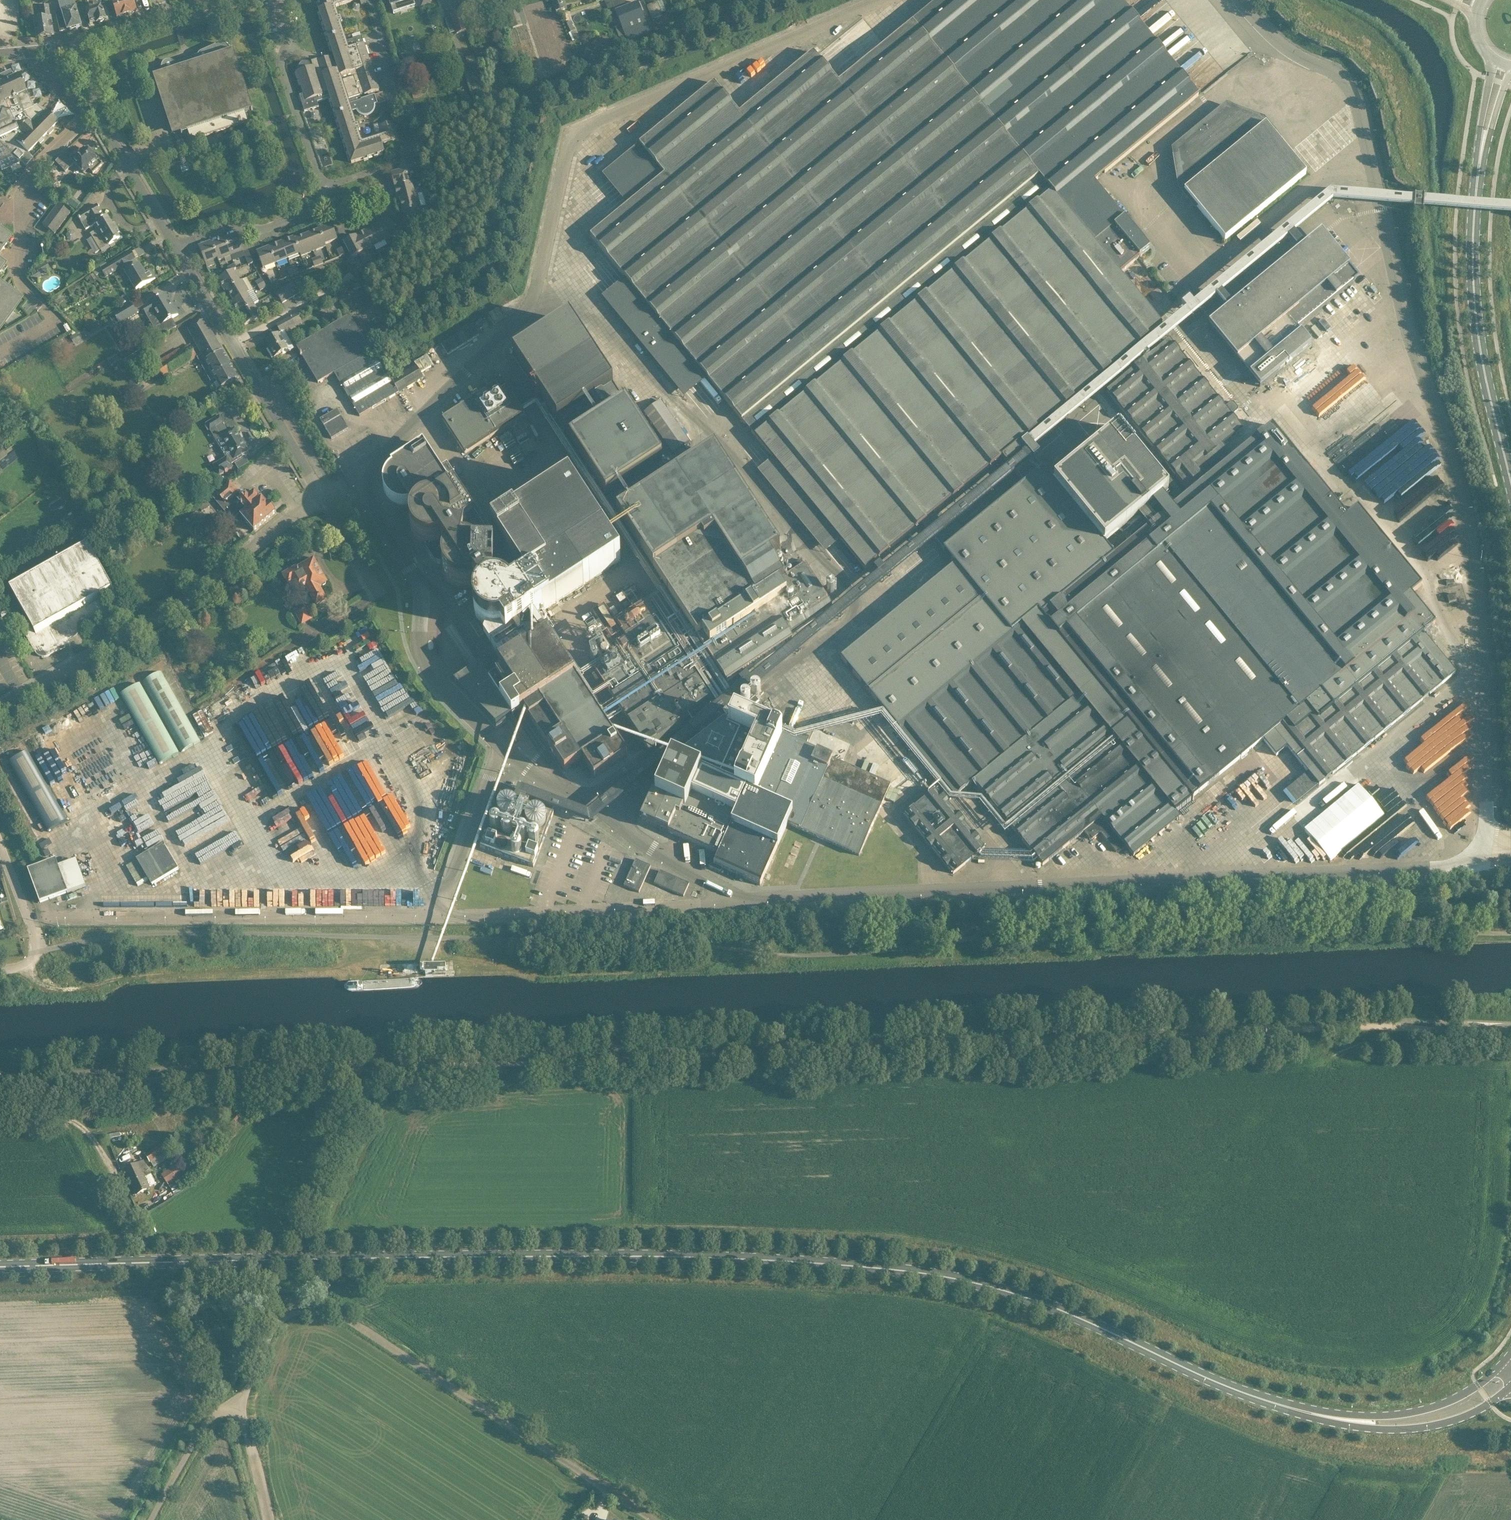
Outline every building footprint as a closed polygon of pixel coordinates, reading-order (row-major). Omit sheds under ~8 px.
[(60,9),(58,9),(59,12),(56,13),(58,23),(60,33),(82,27),(79,17),(75,1),(74,0),(58,0),(60,9)] [(106,0),(85,0),(88,8),(84,9),(86,15),(88,14),(91,23),(97,21),(97,23),(107,20),(102,4),(107,3),(106,0)] [(112,2),(117,18),(138,11),(134,0),(118,0),(112,2)] [(297,71),(305,94),(300,96),(305,111),(305,112),(319,107),(320,107),(318,102),(331,98),(352,163),(385,153),(382,146),(399,141),(396,129),(393,122),(388,124),(388,122),(374,127),(378,138),(364,142),(361,133),(362,132),(360,125),(358,126),(354,112),(356,111),(357,113),(359,114),(361,116),(362,116),(364,117),(366,117),(368,117),(370,116),(371,116),(373,114),(374,113),(375,111),(376,108),(376,106),(375,105),(377,104),(377,105),(386,102),(383,93),(362,100),(360,96),(379,90),(364,44),(349,48),(336,9),(338,7),(359,0),(320,0),(323,9),(319,10),(336,62),(333,63),(331,57),(320,60),(319,61),(319,62),(314,64),(314,66),(313,66),(312,67),(311,65),(310,64),(308,62),(306,62),(304,62),(302,63),(300,65),(299,67),(299,69),(300,71),(297,71)] [(556,12),(565,9),(561,0),(552,0),(556,12)] [(590,236),(625,279),(602,298),(658,365),(684,397),(707,378),(773,459),(760,470),(825,553),(841,541),(858,562),(865,570),(922,523),(944,550),(955,541),(933,514),(944,505),(1002,457),(1019,443),(1052,416),(1162,325),(1149,310),(1120,273),(1149,249),(1125,219),(1094,182),(1198,96),(1119,0),(939,0),(913,22),(839,83),(813,52),(806,58),(738,114),(713,84),(665,124),(640,145),(665,175),(627,206),(590,236)] [(624,0),(611,0),(616,13),(610,15),(620,39),(649,29),(638,3),(626,8),(624,0)] [(35,20),(37,38),(54,36),(51,17),(50,18),(49,5),(40,7),(42,19),(35,20)] [(456,32),(457,35),(466,31),(460,11),(450,14),(451,16),(444,19),(450,34),(456,32)] [(188,132),(191,141),(249,122),(246,112),(251,110),(252,111),(253,111),(234,52),(231,53),(230,50),(227,46),(225,45),(223,44),(220,45),(217,46),(200,54),(199,55),(198,57),(176,65),(174,62),(172,61),(169,61),(166,62),(163,64),(162,66),(162,68),(163,73),(185,132),(188,132)] [(474,63),(468,65),(471,72),(477,70),(474,63)] [(21,162),(25,166),(26,166),(33,159),(28,153),(38,142),(40,144),(44,140),(42,138),(48,133),(49,134),(54,130),(52,129),(58,123),(46,111),(44,113),(36,106),(33,107),(18,75),(13,77),(0,83),(0,143),(21,162)] [(485,90),(473,95),(477,107),(490,103),(485,90)] [(1226,104),(1171,148),(1172,156),(1176,182),(1184,192),(1225,241),(1306,175),(1279,142),(1281,140),(1264,119),(1232,107),(1226,104)] [(414,113),(418,127),(430,123),(428,117),(427,117),(424,109),(418,111),(418,112),(414,113)] [(604,138),(584,157),(598,172),(618,153),(604,138)] [(1,171),(21,162),(0,143),(0,169),(1,171)] [(316,148),(324,167),(332,163),(324,145),(316,148)] [(93,173),(95,171),(102,165),(88,149),(86,151),(84,149),(76,156),(70,149),(56,162),(66,172),(74,164),(85,174),(90,170),(93,173)] [(391,174),(395,187),(412,183),(410,176),(414,175),(413,169),(409,170),(409,169),(408,170),(407,165),(400,167),(401,171),(391,174)] [(395,187),(398,200),(418,195),(418,194),(415,195),(412,183),(395,187)] [(430,202),(433,201),(429,187),(422,189),(424,198),(428,197),(430,202)] [(431,192),(433,201),(439,200),(437,191),(431,192)] [(400,199),(403,212),(421,207),(418,195),(398,200),(400,199)] [(59,205),(43,226),(55,235),(61,227),(71,214),(67,211),(59,205)] [(98,205),(78,217),(86,230),(96,224),(99,230),(91,235),(101,251),(109,246),(123,238),(115,224),(113,225),(108,217),(103,220),(99,213),(102,212),(98,205)] [(423,217),(421,207),(403,212),(407,225),(417,222),(418,227),(425,225),(424,225),(423,221),(424,221),(423,217)] [(433,214),(423,217),(424,221),(423,221),(424,225),(435,222),(433,214)] [(377,225),(386,241),(398,234),(389,219),(377,225)] [(331,223),(319,228),(325,244),(338,240),(331,223)] [(365,231),(374,247),(386,241),(377,225),(365,231)] [(11,238),(0,230),(0,252),(11,238)] [(307,235),(314,252),(326,247),(319,230),(307,235)] [(367,251),(374,247),(365,231),(344,243),(352,258),(352,259),(359,255),(364,265),(367,269),(375,265),(367,251)] [(1313,239),(1208,325),(1260,387),(1311,345),(1297,328),(1359,278),(1321,232),(1313,239)] [(224,239),(231,256),(244,251),(237,234),(224,239)] [(301,257),(314,252),(307,235),(295,240),(301,257)] [(282,242),(288,259),(300,254),(294,237),(282,242)] [(211,242),(219,261),(231,256),(224,239),(212,244),(211,242)] [(219,261),(211,242),(199,247),(207,268),(215,265),(213,260),(218,259),(219,261)] [(269,247),(276,264),(288,259),(282,242),(269,247)] [(386,250),(389,257),(397,253),(394,246),(386,250)] [(263,269),(276,264),(269,247),(257,252),(263,269)] [(253,264),(250,255),(249,251),(244,253),(249,266),(253,264)] [(126,256),(118,261),(111,265),(110,263),(101,268),(103,273),(106,278),(118,270),(122,277),(126,274),(132,284),(131,285),(134,290),(135,289),(136,291),(141,288),(150,283),(156,279),(151,271),(145,275),(135,259),(127,264),(123,258),(126,256)] [(315,267),(323,263),(321,257),(312,260),(315,267)] [(41,276),(51,270),(46,262),(40,266),(41,267),(36,270),(37,271),(33,273),(34,274),(30,276),(34,282),(42,277),(41,276)] [(233,264),(227,268),(230,273),(234,270),(236,269),(233,264)] [(287,270),(290,276),(299,273),(296,267),(287,270)] [(101,268),(93,273),(96,277),(103,273),(101,268)] [(218,279),(225,291),(243,281),(242,280),(240,282),(234,270),(230,273),(227,274),(218,279)] [(366,274),(359,277),(364,287),(371,283),(369,280),(372,278),(369,272),(366,274)] [(93,274),(88,278),(93,284),(98,280),(93,274)] [(260,291),(267,287),(262,279),(256,283),(260,291)] [(23,298),(7,286),(0,281),(0,329),(23,298)] [(231,302),(232,302),(249,292),(244,284),(243,281),(225,291),(227,290),(234,301),(231,302)] [(276,293),(282,303),(299,293),(293,283),(276,293)] [(232,302),(238,314),(254,305),(247,293),(249,292),(232,302)] [(62,295),(53,301),(56,306),(65,300),(62,295)] [(156,340),(170,332),(179,327),(178,326),(177,327),(172,319),(179,315),(173,306),(171,307),(164,295),(156,300),(142,308),(147,316),(153,312),(161,325),(151,331),(156,340)] [(137,314),(131,303),(113,313),(120,325),(137,314)] [(254,305),(238,314),(245,325),(261,316),(254,305)] [(280,332),(284,330),(286,332),(302,323),(298,314),(277,325),(280,332)] [(305,342),(297,347),(301,354),(300,355),(301,357),(302,356),(318,383),(334,373),(359,417),(398,394),(374,350),(371,352),(367,344),(350,315),(333,325),(305,342)] [(205,320),(188,330),(213,372),(207,375),(211,381),(216,379),(221,389),(238,379),(205,320)] [(571,443),(607,499),(663,462),(570,322),(515,356),(572,442),(571,443)] [(472,325),(441,344),(448,355),(479,335),(472,325)] [(86,330),(80,333),(83,339),(89,335),(86,330)] [(274,358),(283,353),(288,350),(279,334),(267,341),(270,347),(269,348),(274,358)] [(1330,339),(1318,350),(1326,358),(1337,347),(1330,339)] [(1032,603),(891,719),(932,769),(955,797),(973,781),(1043,866),(1084,832),(1089,840),(1092,840),(1099,834),(1101,834),(1116,853),(1119,853),(1126,847),(1134,856),(1181,818),(1176,812),(1192,798),(1263,740),(1276,756),(1287,747),(1319,786),(1436,689),(1456,673),(1423,634),(1435,624),(1410,594),(1421,584),(1359,508),(1347,518),(1331,498),(1315,511),(1304,498),(1315,488),(1291,459),(1280,468),(1256,439),(1232,459),(1222,446),(1243,429),(1231,415),(1237,410),(1238,408),(1233,402),(1231,402),(1224,407),(1169,340),(1106,392),(1153,449),(1148,453),(1159,466),(1164,462),(1189,493),(1171,508),(1162,516),(1156,521),(1148,527),(1114,555),(1087,577),(1041,615),(1032,603)] [(181,351),(180,349),(156,363),(165,378),(198,358),(190,345),(181,351)] [(417,366),(392,380),(399,393),(424,378),(421,373),(433,366),(427,355),(415,362),(417,366)] [(443,419),(465,453),(525,414),(503,380),(443,419)] [(1329,404),(1320,410),(1327,419),(1348,403),(1338,389),(1325,398),(1329,404)] [(661,401),(644,413),(673,454),(690,442),(661,401)] [(337,410),(320,420),(329,435),(332,439),(349,429),(346,425),(337,410)] [(220,416),(211,421),(206,424),(206,426),(205,426),(208,431),(209,431),(210,432),(211,431),(226,458),(214,465),(220,475),(225,472),(226,473),(228,472),(227,471),(233,468),(231,465),(243,458),(242,456),(249,452),(236,429),(227,433),(222,425),(225,423),(220,416)] [(513,429),(528,454),(541,446),(527,421),(513,429)] [(1418,445),(1426,437),(1421,432),(1413,424),(1407,427),(1386,449),(1388,448),(1375,461),(1381,466),(1385,464),(1389,468),(1404,460),(1406,458),(1414,449),(1417,448),(1422,452),(1418,445)] [(1095,447),(1054,481),(1104,544),(1114,555),(1148,527),(1156,521),(1162,516),(1171,508),(1161,496),(1168,491),(1117,429),(1095,447)] [(383,484),(383,485),(383,486),(383,487),(383,488),(384,489),(384,490),(384,491),(385,492),(385,493),(385,494),(386,495),(386,496),(387,497),(388,498),(389,499),(390,500),(390,501),(391,501),(392,502),(393,503),(394,503),(395,504),(396,504),(397,505),(398,505),(399,505),(400,506),(401,506),(402,506),(403,506),(404,506),(405,506),(406,506),(407,506),(408,506),(409,505),(410,505),(411,505),(415,511),(414,512),(414,513),(413,514),(413,515),(412,516),(412,517),(411,518),(411,519),(411,520),(411,521),(411,522),(410,523),(410,524),(410,525),(410,526),(411,527),(411,528),(411,529),(411,530),(411,531),(412,532),(412,533),(413,534),(413,535),(414,536),(415,537),(415,538),(416,539),(417,540),(418,540),(418,541),(419,542),(420,542),(421,543),(422,543),(423,544),(424,544),(425,544),(426,545),(427,545),(426,550),(432,558),(435,563),(443,564),(443,565),(443,567),(443,568),(443,569),(443,570),(443,571),(443,572),(444,573),(444,574),(445,575),(445,576),(446,577),(447,578),(447,579),(448,580),(449,580),(449,581),(450,582),(451,583),(452,583),(453,584),(454,584),(454,585),(455,585),(456,586),(457,586),(458,586),(459,586),(460,587),(461,587),(462,587),(463,587),(465,587),(466,587),(467,587),(468,586),(469,586),(470,586),(471,586),(472,585),(473,585),(473,584),(474,584),(480,593),(479,594),(478,595),(477,596),(477,597),(476,598),(476,599),(476,600),(475,601),(475,602),(475,603),(475,604),(474,605),(474,606),(474,607),(474,608),(474,609),(474,610),(475,611),(475,612),(475,613),(475,614),(476,615),(476,616),(477,617),(477,618),(478,619),(478,620),(479,620),(480,621),(480,622),(481,623),(482,623),(483,624),(483,625),(484,625),(485,626),(486,626),(487,627),(488,627),(489,627),(490,628),(491,628),(492,628),(498,637),(491,645),(501,660),(509,654),(511,657),(499,665),(504,673),(497,677),(490,682),(490,683),(511,715),(512,716),(519,711),(524,708),(565,771),(572,766),(575,771),(585,765),(594,778),(628,757),(622,748),(547,633),(545,634),(534,617),(537,614),(621,560),(569,481),(539,501),(539,500),(535,495),(519,506),(522,511),(491,532),(487,525),(451,471),(447,464),(439,469),(429,453),(424,445),(391,466),(392,467),(392,468),(391,469),(390,469),(389,470),(388,471),(388,472),(387,473),(386,474),(386,475),(385,476),(385,477),(384,478),(384,479),(384,480),(384,481),(383,482),(383,483),(383,484)] [(715,452),(617,515),(665,589),(727,683),(792,640),(789,636),(832,608),(827,599),(806,567),(794,574),(715,452)] [(943,551),(955,565),(841,658),(869,692),(891,720),(891,719),(1032,603),(1041,615),(1087,577),(1114,555),(1104,544),(1054,481),(1043,469),(1041,470),(1024,484),(966,532),(955,541),(944,550),(943,551)] [(217,494),(213,497),(232,520),(242,512),(244,514),(241,516),(248,524),(254,531),(276,512),(270,504),(268,506),(262,499),(261,500),(255,492),(248,498),(246,496),(243,498),(230,483),(222,489),(217,494)] [(207,501),(199,507),(202,512),(210,506),(207,501)] [(133,504),(122,514),(130,522),(140,513),(133,504)] [(240,531),(236,534),(241,540),(245,536),(240,531)] [(21,627),(35,652),(36,654),(37,655),(39,656),(40,657),(42,657),(44,658),(46,657),(47,657),(49,656),(61,650),(71,644),(69,640),(109,617),(99,600),(114,591),(109,582),(86,541),(74,548),(70,540),(20,568),(24,576),(8,585),(19,604),(29,622),(21,627)] [(284,576),(289,585),(294,582),(306,604),(314,600),(317,605),(325,600),(319,588),(322,586),(323,586),(326,585),(326,582),(325,580),(324,580),(316,566),(316,565),(315,562),(313,562),(310,563),(310,564),(298,571),(297,568),(284,576)] [(1454,595),(1447,597),(1449,603),(1456,601),(1454,595)] [(604,605),(593,612),(601,625),(620,653),(595,670),(628,721),(643,744),(649,753),(683,730),(679,723),(713,702),(647,601),(615,622),(610,614),(604,605)] [(314,619),(304,603),(293,610),(302,626),(314,619)] [(183,644),(175,650),(179,655),(187,649),(183,644)] [(294,652),(287,655),(295,673),(302,670),(294,652)] [(384,659),(374,664),(377,670),(367,675),(369,679),(389,669),(384,659)] [(162,672),(142,682),(181,752),(201,742),(162,672)] [(140,684),(120,695),(159,765),(179,754),(140,684)] [(653,795),(642,820),(715,853),(709,866),(710,868),(719,872),(721,871),(722,869),(760,886),(766,872),(787,825),(859,857),(882,806),(891,785),(806,748),(806,747),(812,732),(800,727),(794,742),(734,716),(729,726),(724,724),(675,761),(659,797),(653,795)] [(1433,776),(1440,787),(1478,763),(1472,754),(1477,751),(1473,744),(1478,740),(1469,727),(1432,751),(1444,769),(1433,776)] [(28,752),(9,763),(48,832),(68,821),(28,752)] [(364,810),(398,792),(378,753),(343,772),(351,787),(350,789),(333,790),(334,808),(312,809),(323,804),(323,800),(297,813),(281,814),(283,819),(293,823),(289,834),(280,839),(282,843),(311,841),(314,847),(324,842),(311,819),(325,824),(325,815),(331,811),(333,816),(335,812),(338,816),(345,816),(347,820),(361,813),(360,804),(364,810)] [(204,783),(226,775),(222,765),(200,773),(204,783)] [(1385,768),(1362,785),(1373,800),(1396,783),(1385,768)] [(1360,785),(1303,827),(1328,861),(1385,819),(1360,785)] [(936,789),(905,815),(953,874),(985,848),(936,789)] [(500,793),(480,847),(534,867),(554,813),(500,793)] [(400,857),(384,823),(398,817),(392,802),(359,817),(365,828),(371,825),(384,854),(392,850),(396,859),(400,857)] [(179,869),(163,843),(136,859),(151,885),(179,869)] [(35,867),(28,870),(39,900),(40,903),(68,893),(58,866),(56,860),(42,865),(35,867)] [(639,893),(651,867),(636,860),(624,886),(639,893)] [(654,884),(684,897),(689,884),(660,871),(654,884)] [(146,1155),(149,1161),(151,1160),(154,1166),(173,1154),(166,1143),(146,1155)] [(186,1175),(202,1165),(201,1165),(199,1162),(195,1156),(194,1156),(192,1154),(162,1175),(170,1186),(186,1175)] [(150,1188),(143,1174),(149,1171),(145,1161),(125,1170),(136,1195),(150,1188)]
